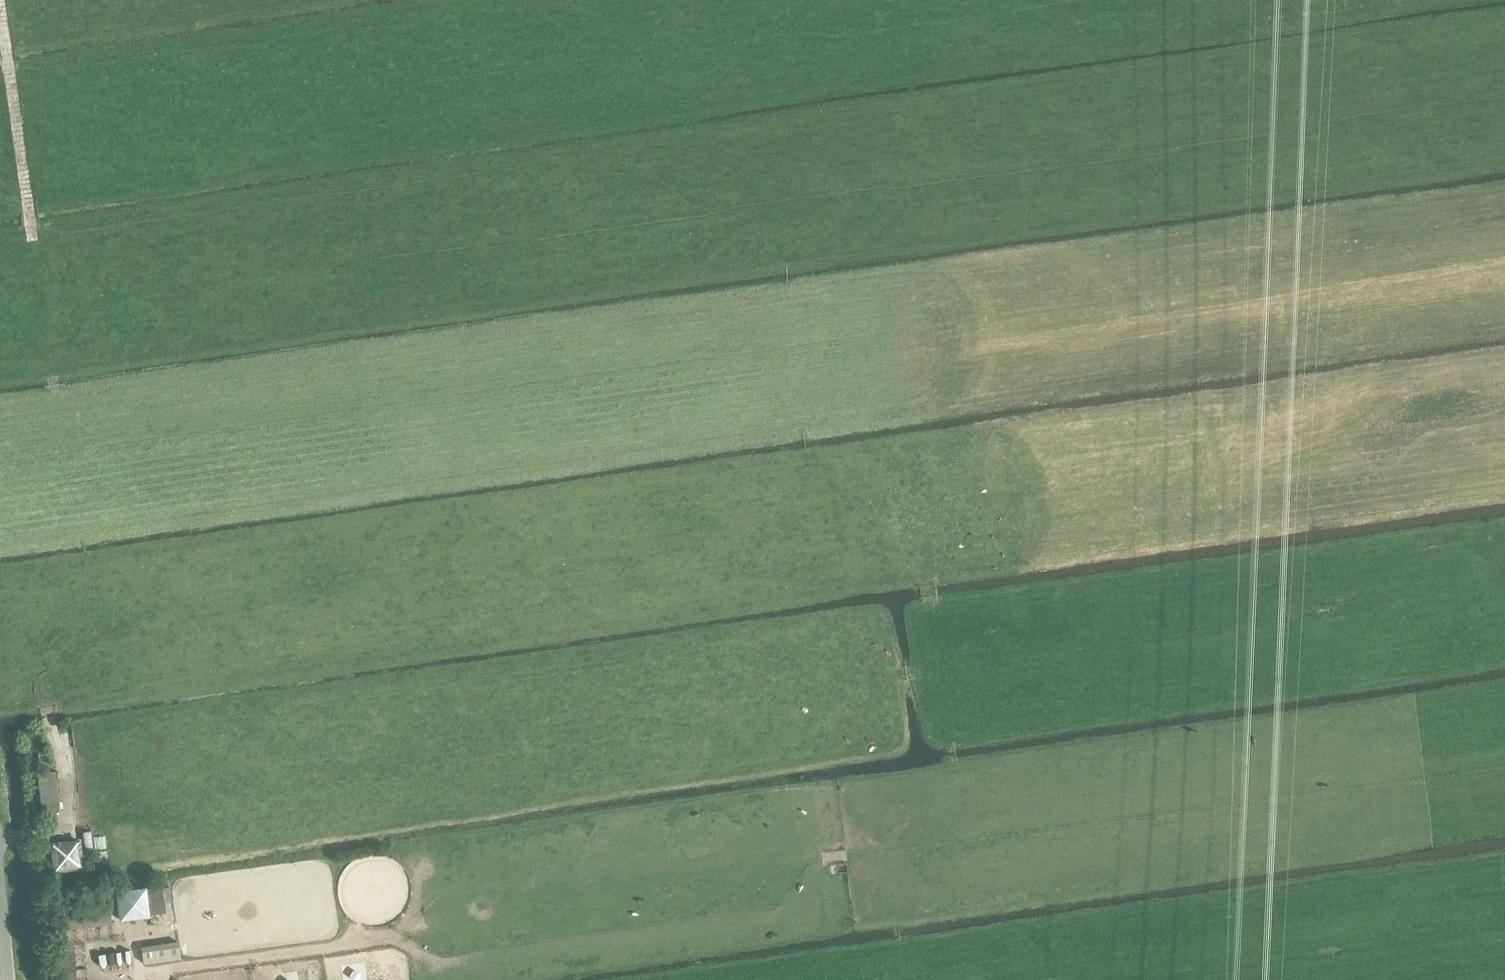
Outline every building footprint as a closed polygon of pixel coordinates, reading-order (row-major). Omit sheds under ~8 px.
[(59,812),(55,772),(38,774),(42,813),(59,812)] [(53,837),(54,866),(80,865),(79,836),(53,837)] [(147,890),(146,887),(116,890),(119,920),(150,917),(150,914),(165,913),(163,889),(147,890)] [(62,928),(111,923),(109,907),(61,912),(62,928)] [(140,950),(143,966),(180,960),(177,945),(140,950)] [(71,947),(53,949),(57,979),(75,979),(71,947)]
